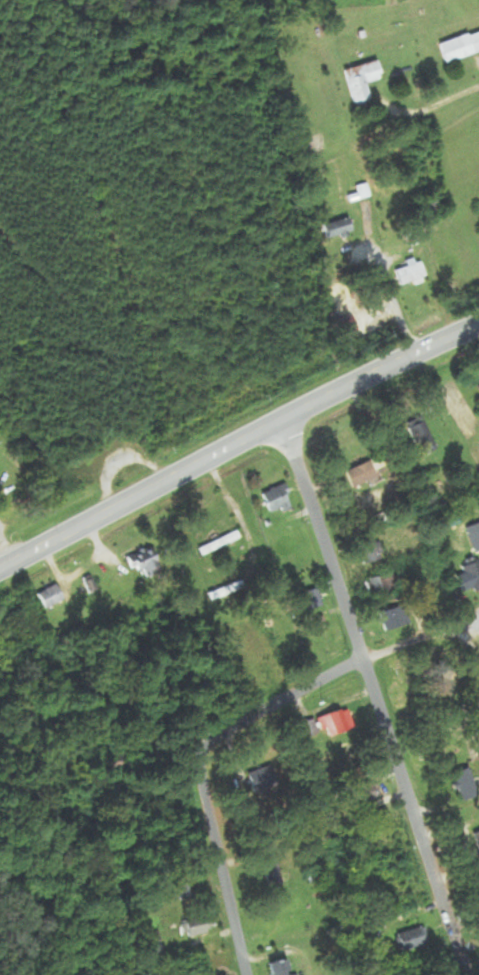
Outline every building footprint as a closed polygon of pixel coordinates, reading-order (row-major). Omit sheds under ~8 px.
[(447,62),(478,53),(478,31),(441,43),(447,62)] [(346,70),(356,107),(373,102),(368,83),(384,78),(379,60),(346,70)] [(354,235),(353,220),(325,223),(326,239),(354,235)] [(428,277),(422,262),(396,271),(402,287),(428,277)] [(339,320),(344,340),(359,336),(354,316),(339,320)] [(421,457),(438,450),(426,422),(409,428),(421,457)] [(354,488),(379,477),(372,461),(347,472),(354,488)] [(267,513),(290,511),(289,489),(265,490),(267,513)] [(241,539),(238,532),(200,548),(203,555),(241,539)] [(379,543),(360,547),(364,565),(383,560),(379,543)] [(143,569),(147,578),(163,572),(154,548),(128,557),(133,573),(143,569)] [(478,591),(478,561),(463,568),(473,594),(478,591)] [(389,593),(383,575),(365,581),(371,600),(389,593)] [(38,595),(46,611),(66,600),(57,584),(38,595)] [(324,606),(318,589),(300,595),(306,612),(324,606)] [(386,633),(411,626),(405,606),(380,614),(386,633)] [(318,719),(327,741),(353,730),(344,709),(318,719)] [(453,777),(466,803),(478,796),(478,778),(474,767),(453,777)] [(365,806),(382,797),(373,782),(356,791),(365,806)] [(271,889),(285,885),(278,863),(264,868),(271,889)] [(184,922),(189,939),(212,933),(208,916),(184,922)] [(397,935),(402,953),(429,945),(424,927),(397,935)] [(271,974),(296,974),(291,959),(268,965),(271,974)]
